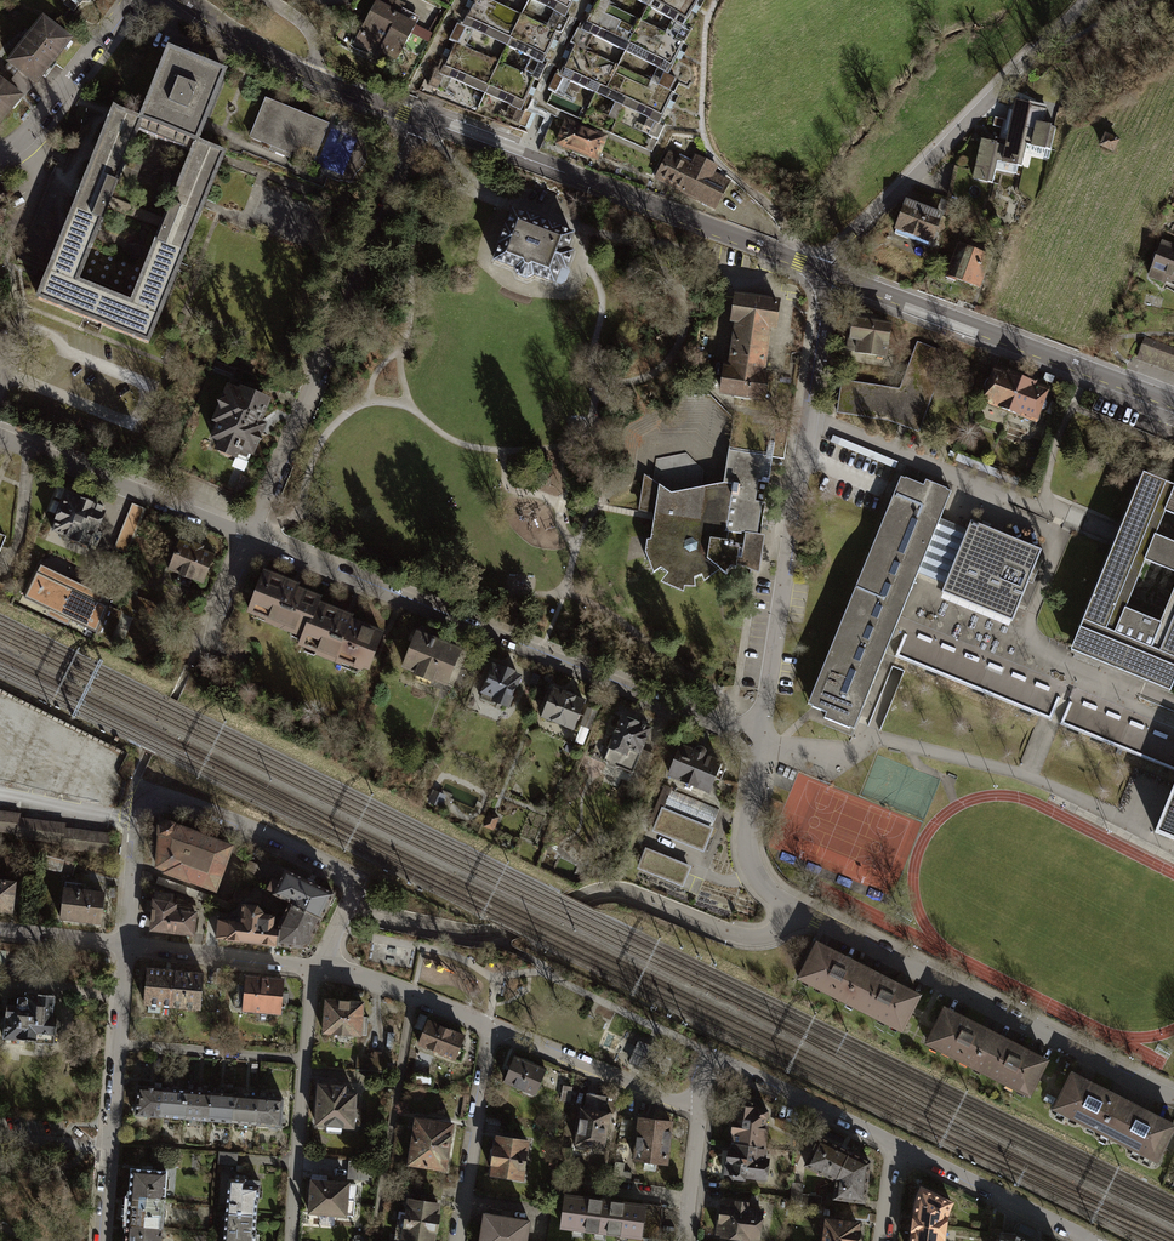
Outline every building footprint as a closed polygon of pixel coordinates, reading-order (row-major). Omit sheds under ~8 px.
[(77,16),(82,8),(86,10),(93,0),(55,0),(77,16)] [(485,0),(477,0),(463,30),(507,50),(522,17),(485,0)] [(530,3),(565,21),(576,0),(531,0),(530,3)] [(641,6),(682,30),(700,0),(645,0),(641,6)] [(405,7),(397,2),(393,9),(402,13),(405,7)] [(583,34),(625,55),(641,23),(599,2),(583,34)] [(377,59),(379,56),(396,65),(408,42),(411,44),(414,37),(429,45),(433,36),(419,29),(422,22),(408,14),(406,18),(378,4),(355,47),(377,59)] [(558,34),(522,17),(507,50),(543,66),(558,34)] [(42,19),(5,70),(36,93),(74,42),(42,19)] [(625,55),(669,77),(685,44),(641,23),(625,55)] [(158,32),(154,42),(164,47),(169,36),(158,32)] [(486,97),(500,64),(457,45),(442,78),(486,97)] [(597,96),(612,63),(577,46),(561,79),(597,96)] [(148,343),(204,204),(223,157),(224,153),(197,142),(225,73),(169,51),(142,119),(114,109),(112,114),(85,182),(76,178),(72,188),(69,195),(78,199),(38,299),(148,343)] [(639,76),(612,63),(597,96),(623,109),(639,76)] [(522,113),(536,80),(500,64),(486,97),(522,113)] [(676,94),(639,76),(623,109),(660,126),(676,94)] [(23,99),(0,82),(0,130),(23,99)] [(328,124),(266,99),(250,137),(279,149),(313,162),(328,124)] [(1019,107),(1015,106),(1010,129),(1002,127),(1000,139),(1008,141),(1007,146),(1025,150),(1027,143),(1051,148),(1055,129),(1043,126),(1047,108),(1019,103),(1019,107)] [(609,138),(567,121),(557,146),(599,163),(609,138)] [(341,132),(325,170),(354,183),(370,144),(341,132)] [(1119,141),(1105,134),(1099,147),(1113,153),(1119,141)] [(998,145),(982,142),(974,180),(994,184),(999,162),(1022,166),(1025,150),(1007,146),(1008,141),(1000,139),(998,145)] [(718,167),(691,154),(688,160),(669,151),(654,182),(718,213),(733,182),(715,174),(718,167)] [(934,249),(946,217),(908,203),(896,235),(934,249)] [(527,218),(513,212),(507,228),(506,228),(499,245),(501,245),(495,261),(515,269),(515,270),(518,276),(527,280),(533,277),(533,276),(553,284),(554,283),(560,286),(565,284),(569,274),(567,268),(572,253),(566,251),(573,235),(559,230),(560,229),(549,224),(549,226),(537,222),(538,220),(527,216),(527,218)] [(1149,277),(1165,282),(1166,278),(1173,281),(1173,249),(1161,244),(1149,277)] [(943,280),(981,294),(994,260),(955,246),(943,280)] [(733,319),(738,320),(770,325),(775,326),(778,303),(736,297),(733,319)] [(762,375),(770,325),(738,320),(730,370),(762,375)] [(855,360),(889,364),(894,325),(859,321),(859,329),(851,328),(848,353),(856,354),(855,360)] [(1145,338),(1138,357),(1173,371),(1173,349),(1145,338)] [(917,343),(899,391),(844,381),(839,416),(888,422),(919,434),(949,356),(917,343)] [(767,376),(762,375),(730,370),(725,369),(722,392),(734,394),(734,397),(751,400),(751,396),(764,398),(767,376)] [(986,392),(981,406),(1010,417),(1025,378),(1009,372),(1007,377),(994,372),(990,383),(988,382),(984,392),(986,392)] [(1025,378),(1010,417),(1038,428),(1044,413),(1046,413),(1049,405),(1047,404),(1051,393),(1039,388),(1040,384),(1025,378)] [(245,396),(230,389),(217,421),(227,425),(217,450),(248,462),(263,425),(259,424),(268,401),(247,392),(245,396)] [(701,489),(673,494),(653,480),(647,476),(642,510),(655,513),(654,517),(651,540),(647,540),(645,552),(653,573),(660,569),(667,574),(660,583),(684,592),(684,587),(695,587),(695,579),(702,576),(704,582),(720,570),(727,574),(732,568),(736,568),(736,566),(740,567),(759,573),(765,535),(761,535),(769,480),(763,479),(766,455),(729,449),(723,485),(719,485),(701,489)] [(1118,536),(1071,651),(1170,691),(1173,681),(1173,589),(1160,623),(1126,609),(1145,561),(1173,573),(1173,543),(1156,535),(1165,512),(1173,516),(1173,485),(1143,473),(1118,536)] [(905,479),(901,477),(859,580),(808,704),(812,706),(812,707),(826,713),(824,718),(849,728),(849,727),(852,728),(854,729),(862,711),(887,652),(901,616),(918,573),(945,584),(942,592),(1012,621),(1042,550),(971,521),(967,530),(940,519),(951,492),(947,490),(947,489),(925,480),(923,485),(906,478),(905,479)] [(80,501),(66,495),(52,530),(72,538),(71,541),(86,547),(94,529),(96,530),(105,509),(80,499),(80,501)] [(145,509),(133,503),(115,548),(127,553),(145,509)] [(169,569),(203,583),(214,555),(202,551),(203,548),(193,544),(192,547),(180,542),(169,569)] [(24,598),(96,632),(107,606),(37,572),(24,598)] [(297,586),(266,573),(252,606),(267,612),(270,622),(290,630),(295,628),(305,632),(317,603),(318,599),(296,590),(297,586)] [(107,606),(96,632),(95,634),(111,641),(123,612),(149,623),(157,605),(129,593),(125,603),(111,597),(107,606)] [(353,617),(317,603),(305,632),(302,641),(316,646),(317,654),(340,662),(347,660),(369,668),(382,633),(352,621),(353,617)] [(901,616),(887,652),(891,653),(1057,721),(1173,768),(1173,727),(901,616)] [(461,651),(417,634),(404,666),(418,672),(416,675),(431,681),(433,677),(448,683),(461,651)] [(500,670),(493,667),(483,691),(484,692),(482,698),(493,703),(494,701),(508,706),(520,678),(513,675),(514,673),(501,668),(500,670)] [(584,702),(554,689),(543,716),(573,728),(584,702)] [(597,712),(588,708),(581,725),(590,728),(597,712)] [(619,722),(607,718),(591,757),(606,763),(608,767),(615,769),(619,768),(632,774),(633,770),(646,775),(654,755),(643,750),(652,728),(622,716),(619,722)] [(695,752),(681,746),(669,776),(708,792),(714,778),(720,780),(725,766),(719,764),(720,762),(705,756),(706,753),(705,751),(702,749),(699,749),(697,750),(695,752)] [(672,790),(666,788),(651,824),(656,827),(654,830),(703,851),(712,829),(663,810),(665,807),(672,790)] [(1157,835),(1173,841),(1173,788),(1157,835)] [(719,809),(672,790),(665,807),(712,826),(719,809)] [(444,798),(435,793),(430,804),(440,808),(444,798)] [(17,837),(19,821),(20,816),(0,814),(0,835),(17,837)] [(489,815),(484,828),(495,832),(499,819),(489,815)] [(17,843),(64,849),(66,831),(66,827),(19,821),(17,837),(17,843)] [(231,847),(167,824),(161,829),(158,866),(167,870),(165,873),(215,891),(231,847)] [(112,837),(66,831),(64,849),(63,852),(109,857),(112,837)] [(690,868),(646,850),(639,868),(683,885),(690,868)] [(45,856),(43,867),(73,875),(76,864),(45,856)] [(274,895),(290,903),(322,918),(333,894),(285,871),(279,883),(273,880),(268,891),(274,894),(274,895)] [(12,913),(16,883),(0,881),(0,911),(12,913)] [(65,882),(61,919),(101,923),(104,894),(85,892),(86,884),(65,882)] [(155,930),(193,935),(197,906),(175,904),(175,906),(170,902),(171,893),(154,892),(151,926),(155,930)] [(279,927),(278,931),(277,945),(302,949),(308,945),(322,918),(290,903),(279,927)] [(216,938),(277,945),(278,931),(271,930),(273,918),(268,915),(264,915),(257,906),(243,905),(242,917),(235,922),(218,920),(216,938)] [(918,995),(818,945),(808,964),(801,978),(901,1029),(908,1014),(918,995)] [(145,1004),(172,1006),(175,972),(148,970),(145,1004)] [(175,972),(172,1006),(199,1009),(202,974),(175,972)] [(283,981),(247,977),(246,985),(240,985),(239,991),(235,994),(233,1006),(236,1009),(281,1013),(282,1002),(288,1002),(289,993),(282,993),(283,981)] [(6,996),(3,1038),(35,1041),(36,1033),(56,1034),(56,1033),(58,1033),(62,1030),(63,1024),(59,1020),(57,1020),(57,1018),(52,1018),(54,995),(25,993),(25,998),(6,996)] [(363,1003),(326,1000),(323,1033),(360,1036),(363,1003)] [(1046,1061),(945,1010),(936,1028),(928,1043),(1029,1095),(1037,1079),(1046,1061)] [(464,1036),(428,1022),(419,1045),(454,1059),(464,1036)] [(628,1061),(646,1069),(654,1050),(636,1043),(628,1061)] [(358,1058),(357,1070),(392,1072),(393,1064),(386,1063),(387,1053),(376,1053),(375,1059),(358,1058)] [(546,1070),(515,1057),(505,1081),(523,1089),(522,1090),(523,1093),(532,1097),(535,1096),(546,1070)] [(1072,1074),(1063,1092),(1055,1108),(1157,1161),(1165,1144),(1173,1127),(1173,1126),(1072,1074)] [(432,1079),(414,1077),(413,1086),(431,1089),(432,1079)] [(319,1080),(316,1124),(353,1127),(355,1095),(344,1094),(345,1087),(334,1086),(335,1081),(319,1080)] [(136,1115),(161,1117),(163,1089),(138,1086),(136,1115)] [(573,1089),(564,1088),(563,1103),(572,1104),(573,1089)] [(161,1117),(185,1119),(187,1091),(163,1089),(161,1117)] [(185,1119),(209,1120),(211,1093),(187,1091),(185,1119)] [(209,1120),(232,1122),(235,1095),(211,1093),(209,1120)] [(232,1122),(256,1124),(258,1097),(235,1095),(232,1122)] [(256,1124),(282,1126),(284,1099),(258,1097),(256,1124)] [(608,1099),(589,1097),(587,1109),(606,1112),(608,1099)] [(733,1122),(732,1131),(734,1134),(732,1148),(732,1151),(729,1151),(728,1162),(726,1162),(725,1174),(730,1175),(734,1179),(736,1178),(745,1180),(745,1176),(766,1178),(768,1160),(763,1159),(767,1126),(765,1126),(766,1119),(767,1118),(768,1111),(767,1110),(755,1109),(751,1108),(752,1104),(743,1100),(738,1103),(736,1120),(733,1122)] [(466,1102),(459,1101),(457,1113),(464,1114),(466,1102)] [(582,1112),(577,1151),(607,1155),(613,1116),(582,1112)] [(452,1124),(416,1118),(408,1164),(445,1170),(452,1124)] [(671,1123),(640,1119),(635,1160),(666,1163),(671,1123)] [(805,1165),(836,1179),(833,1197),(863,1202),(868,1162),(858,1157),(838,1147),(819,1137),(805,1165)] [(494,1163),(493,1174),(521,1178),(527,1143),(498,1138),(497,1150),(495,1149),(493,1163),(494,1163)] [(239,1153),(220,1152),(219,1164),(238,1165),(239,1153)] [(351,1162),(349,1179),(368,1180),(369,1163),(351,1162)] [(624,1163),(616,1162),(613,1179),(630,1182),(632,1174),(622,1173),(624,1163)] [(132,1169),(130,1198),(164,1201),(167,1172),(132,1169)] [(312,1175),(309,1213),(354,1216),(355,1202),(347,1201),(348,1183),(327,1181),(327,1176),(312,1175)] [(229,1178),(226,1213),(256,1215),(257,1198),(261,1198),(262,1191),(259,1190),(260,1181),(229,1178)] [(803,1185),(793,1184),(791,1204),(801,1205),(802,1195),(803,1185)] [(913,1219),(912,1229),(911,1240),(942,1240),(945,1217),(950,1202),(920,1187),(916,1198),(913,1219)] [(643,1205),(566,1195),(561,1227),(649,1238),(650,1233),(658,1234),(662,1206),(643,1204),(643,1205)] [(822,1197),(802,1195),(801,1205),(821,1207),(822,1197)] [(130,1198),(128,1225),(162,1228),(164,1201),(130,1198)] [(433,1240),(438,1205),(409,1200),(404,1236),(390,1234),(389,1240),(420,1240),(420,1239),(433,1240)] [(749,1237),(758,1238),(761,1210),(746,1209),(747,1203),(737,1202),(736,1208),(722,1206),(720,1220),(718,1220),(717,1233),(723,1234),(722,1235),(749,1238),(749,1237)] [(485,1214),(480,1240),(526,1240),(529,1221),(512,1218),(513,1212),(503,1210),(502,1217),(485,1214)] [(224,1240),(258,1240),(259,1234),(254,1234),(256,1215),(226,1213),(224,1240)] [(860,1233),(858,1232),(859,1224),(828,1220),(825,1240),(859,1240),(860,1233)] [(126,1240),(161,1240),(162,1228),(128,1225),(126,1240)]
